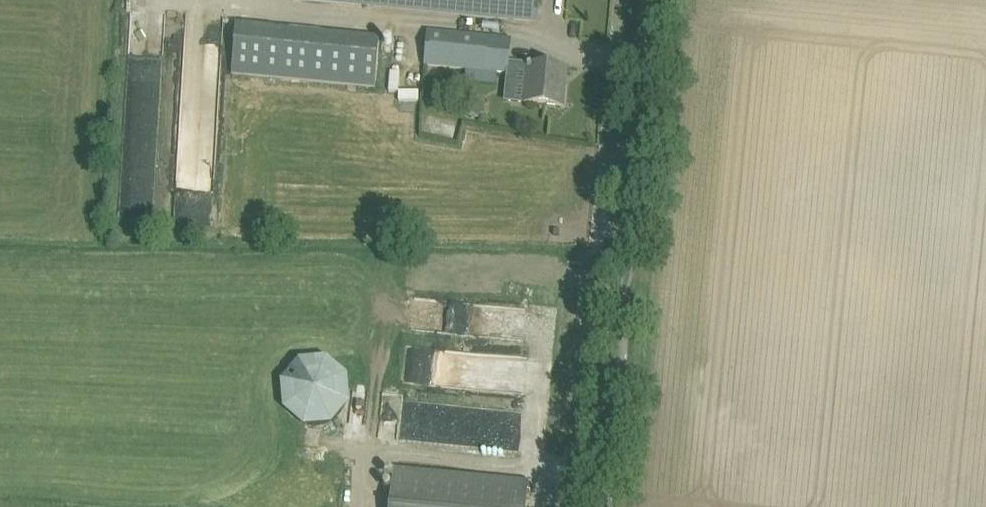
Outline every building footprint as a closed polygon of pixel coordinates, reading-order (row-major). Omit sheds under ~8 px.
[(538,22),(539,3),(534,2),(534,0),(307,0),(538,22)] [(233,74),(374,89),(379,38),(343,34),(343,30),(328,28),(328,34),(238,25),(233,74)] [(426,31),(423,66),(425,66),(467,70),(466,81),(497,84),(498,73),(507,74),(508,64),(509,55),(510,40),(426,31)] [(524,103),(562,107),(566,70),(528,66),(524,103)] [(182,221),(213,223),(221,75),(190,74),(182,221)] [(479,118),(487,104),(473,95),(464,110),(479,118)] [(135,124),(132,200),(155,201),(158,125),(135,124)] [(496,330),(495,312),(438,314),(439,332),(496,330)] [(450,391),(526,397),(530,356),(431,348),(430,366),(422,365),(421,380),(451,383),(450,391)] [(305,427),(307,427),(331,424),(349,404),(347,377),(326,359),(299,361),(281,382),(284,409),(305,427)] [(500,441),(501,415),(414,412),(413,438),(500,441)] [(508,482),(395,468),(390,506),(526,506),(528,484),(508,482)]
